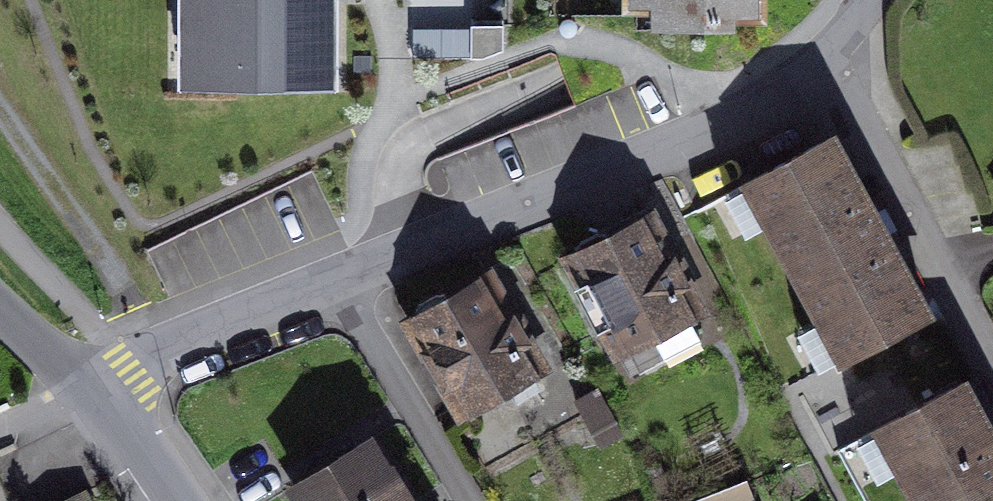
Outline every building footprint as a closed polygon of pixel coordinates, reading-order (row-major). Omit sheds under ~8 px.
[(332,80),(333,0),(179,0),(178,78),(332,80)] [(660,18),(729,17),(728,10),(759,10),(759,0),(660,0),(660,18)] [(830,139),(749,183),(844,357),(925,313),(830,139)] [(580,257),(571,261),(616,351),(699,309),(649,210),(575,248),(580,257)] [(419,318),(410,323),(461,411),(542,364),(490,276),(452,299),(448,291),(415,311),(419,318)] [(883,427),(922,500),(992,500),(992,437),(964,383),(883,427)] [(610,412),(600,393),(573,406),(583,426),(610,412)] [(368,441),(294,485),(304,500),(411,500),(391,467),(386,470),(368,441)]
